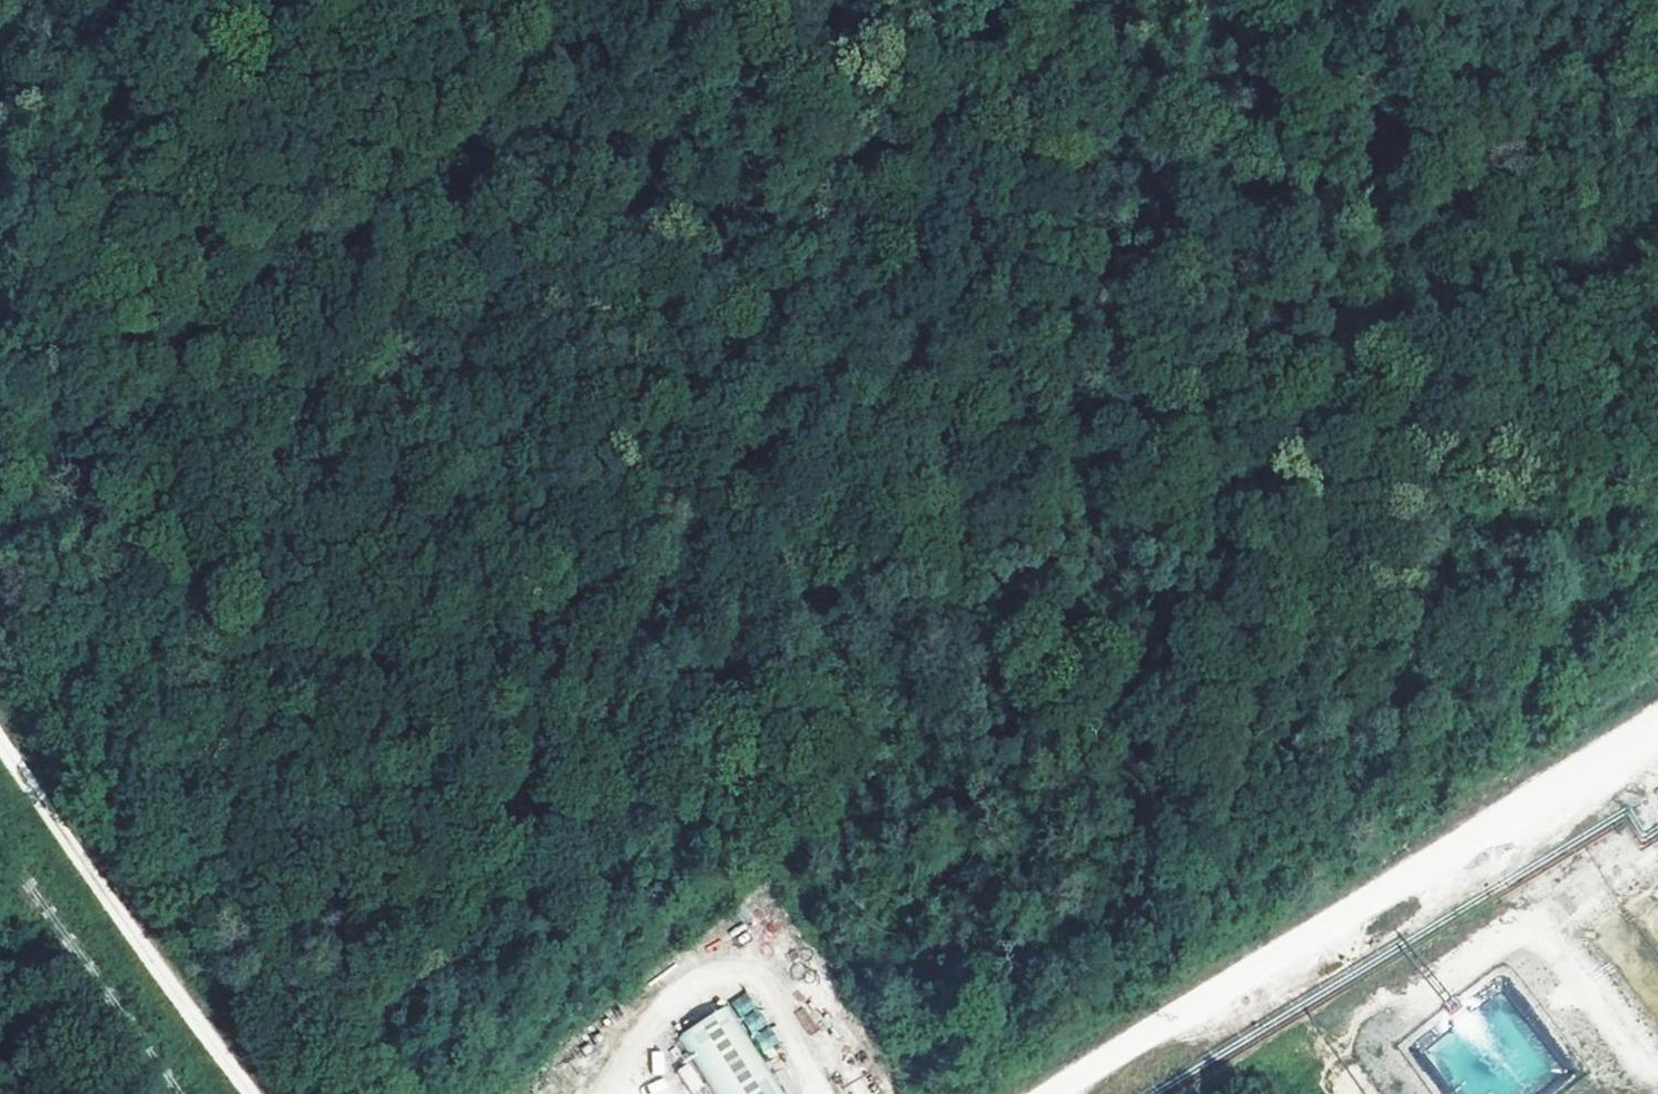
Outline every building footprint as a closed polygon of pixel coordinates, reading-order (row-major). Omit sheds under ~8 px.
[(744,992),(730,1001),(740,1017),(755,1008),(744,992)] [(677,1036),(711,1093),(778,1093),(727,1007),(677,1036)]
